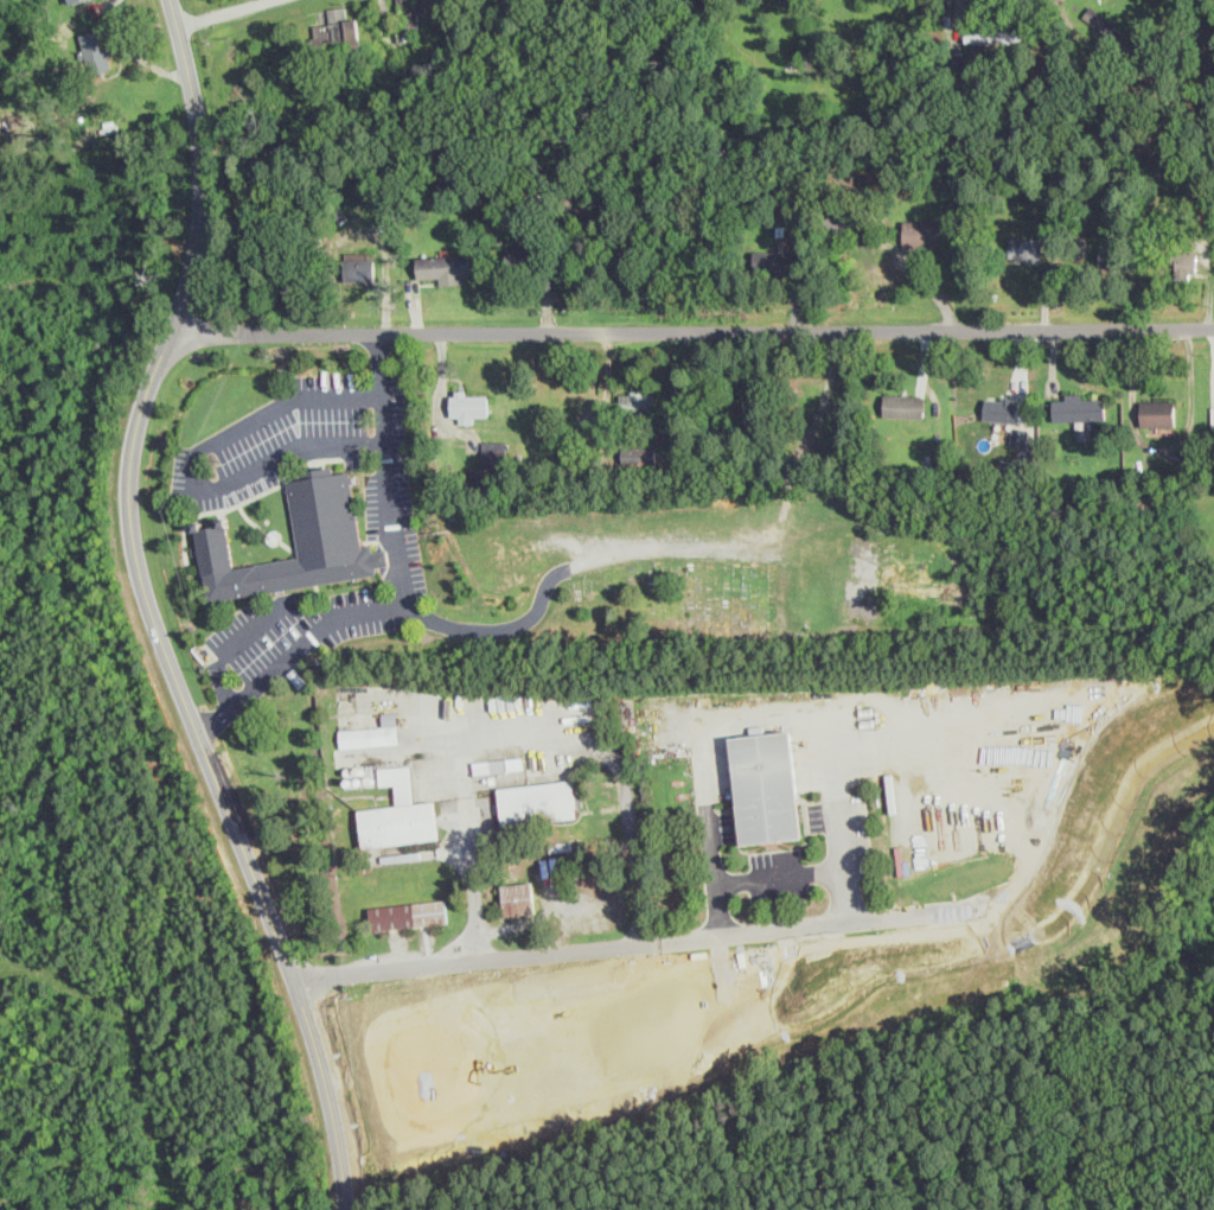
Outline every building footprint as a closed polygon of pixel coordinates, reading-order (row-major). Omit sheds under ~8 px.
[(359,37),(357,17),(347,18),(345,5),(327,7),(328,21),(314,23),(317,42),(359,37)] [(81,32),(85,71),(111,68),(110,53),(108,28),(81,32)] [(1023,39),(1023,30),(965,31),(965,42),(1023,39)] [(903,244),(951,244),(951,219),(903,218),(903,244)] [(504,246),(504,267),(538,266),(537,236),(524,236),(524,246),(504,246)] [(1009,259),(1041,261),(1042,237),(1010,236),(1009,259)] [(799,272),(798,249),(754,250),(755,273),(799,272)] [(1199,251),(1169,250),(1169,275),(1199,275),(1199,251)] [(462,282),(462,274),(469,274),(469,254),(416,255),(417,278),(440,276),(440,284),(462,282)] [(375,257),(343,259),(343,280),(376,279),(375,257)] [(488,395),(467,394),(467,389),(453,389),(453,415),(460,415),(460,422),(473,422),(474,415),(488,415),(488,395)] [(620,391),(620,412),(654,413),(656,391),(620,391)] [(1053,399),(1054,420),(1107,419),(1106,397),(1082,397),(1082,391),(1066,393),(1066,399),(1053,399)] [(925,395),(884,393),(883,415),(925,416),(925,395)] [(1020,401),(985,396),(983,418),(1017,422),(1020,401)] [(1177,425),(1177,399),(1142,400),(1142,425),(1177,425)] [(1028,444),(1029,428),(1014,426),(1011,442),(1028,444)] [(483,465),(505,466),(506,441),(483,440),(483,465)] [(656,445),(621,446),(622,464),(656,463),(656,445)] [(206,599),(377,574),(376,565),(389,563),(386,548),(372,550),(371,543),(362,544),(351,471),(288,479),(299,555),(232,565),(226,516),(219,517),(221,521),(196,524),(206,599)] [(383,726),(340,728),(340,746),(398,744),(397,711),(382,712),(383,726)] [(792,728),(763,732),(762,724),(748,726),(749,734),(731,737),(742,843),(804,838),(792,728)] [(437,839),(435,800),(415,801),(411,764),(378,766),(379,784),(395,783),(396,804),(359,808),(363,845),(437,839)] [(503,824),(577,817),(574,779),(499,786),(503,824)] [(448,921),(445,898),(370,906),(372,930),(448,921)]
